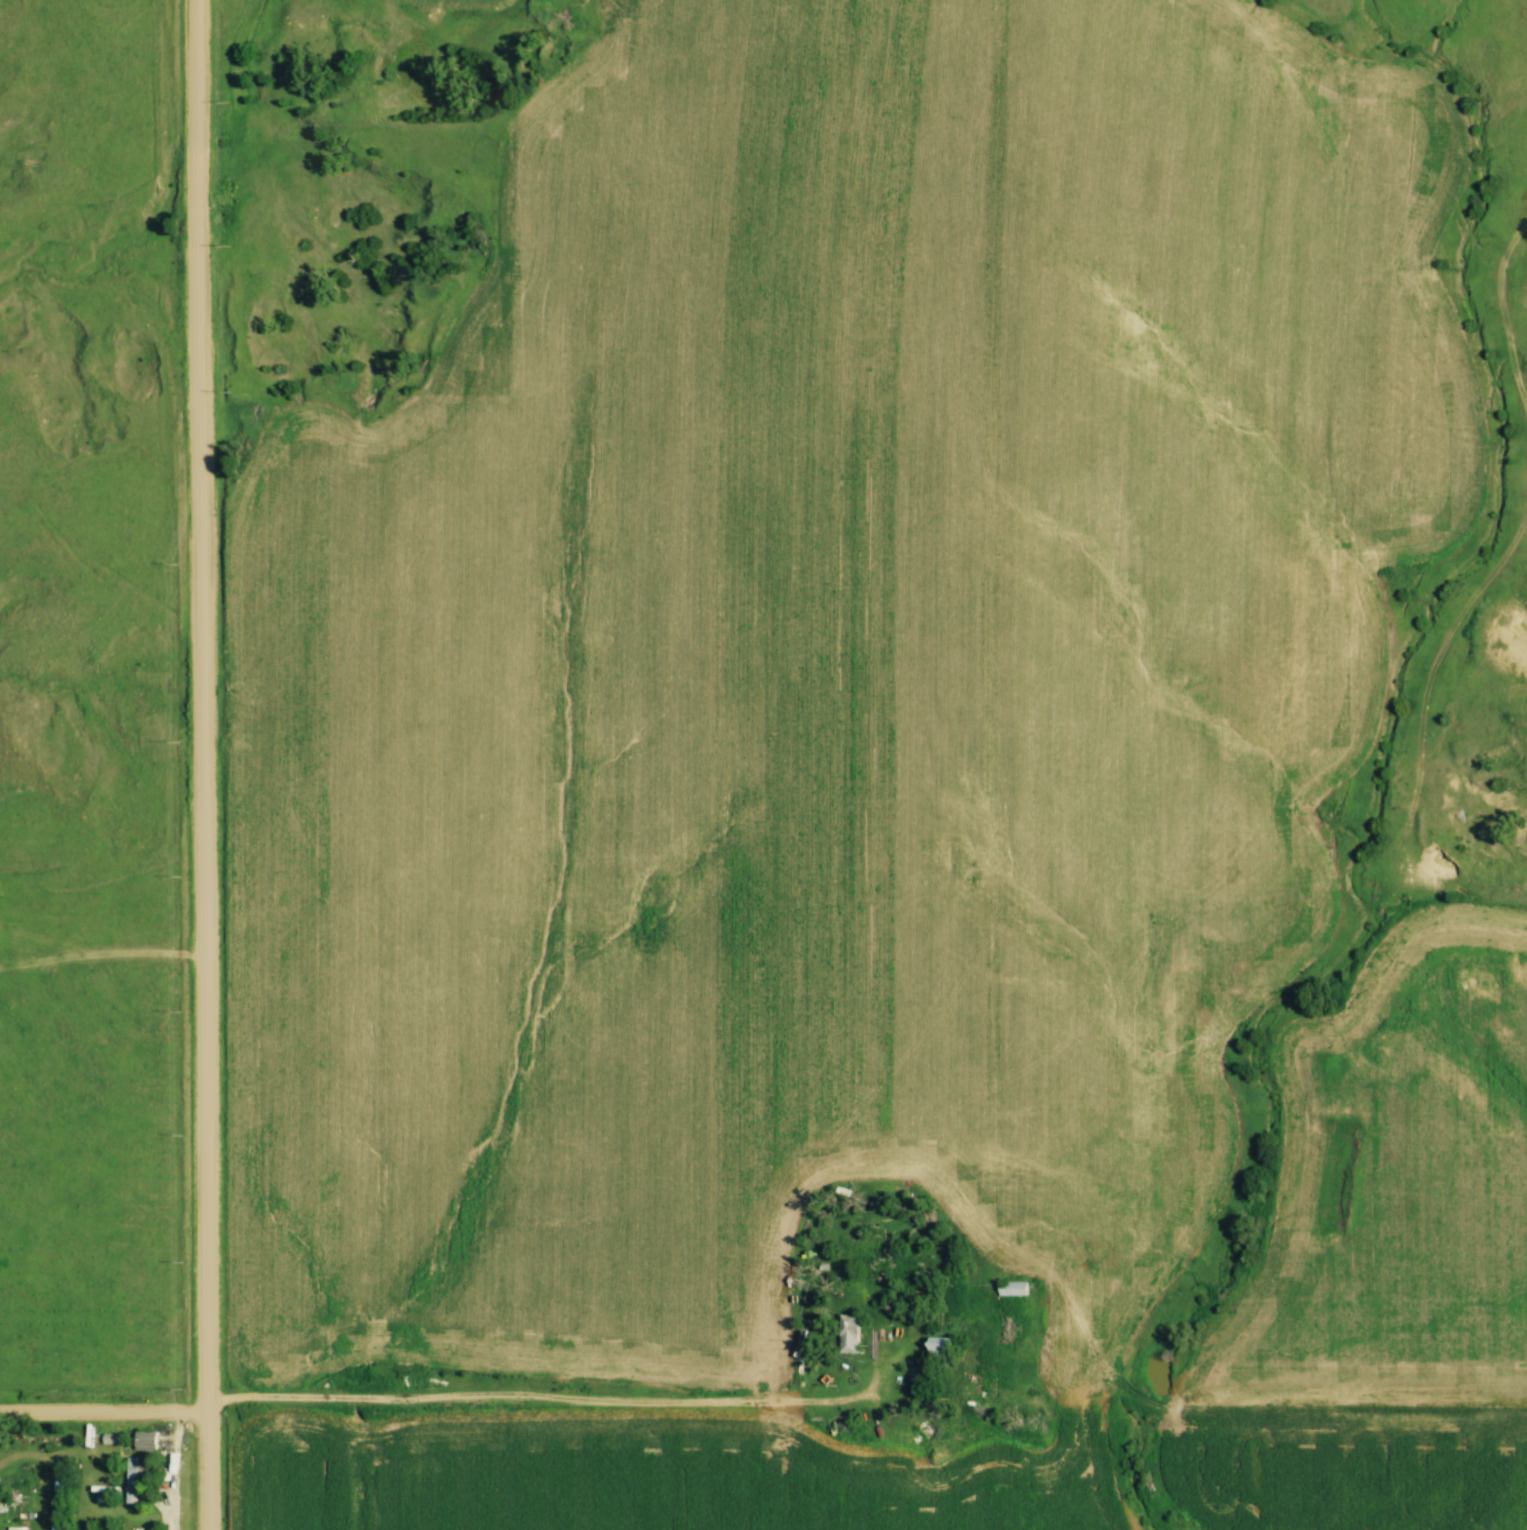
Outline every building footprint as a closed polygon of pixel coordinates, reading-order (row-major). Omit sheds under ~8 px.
[(1022,1281),(995,1281),(995,1294),(1022,1294),(1022,1281)] [(854,1314),(835,1314),(835,1352),(854,1352),(854,1314)] [(947,1356),(947,1337),(922,1337),(922,1356),(947,1356)] [(160,1432),(138,1432),(138,1450),(160,1450),(160,1432)] [(125,1444),(125,1433),(103,1433),(103,1444),(125,1444)] [(126,1458),(126,1503),(138,1503),(138,1458),(126,1458)]
